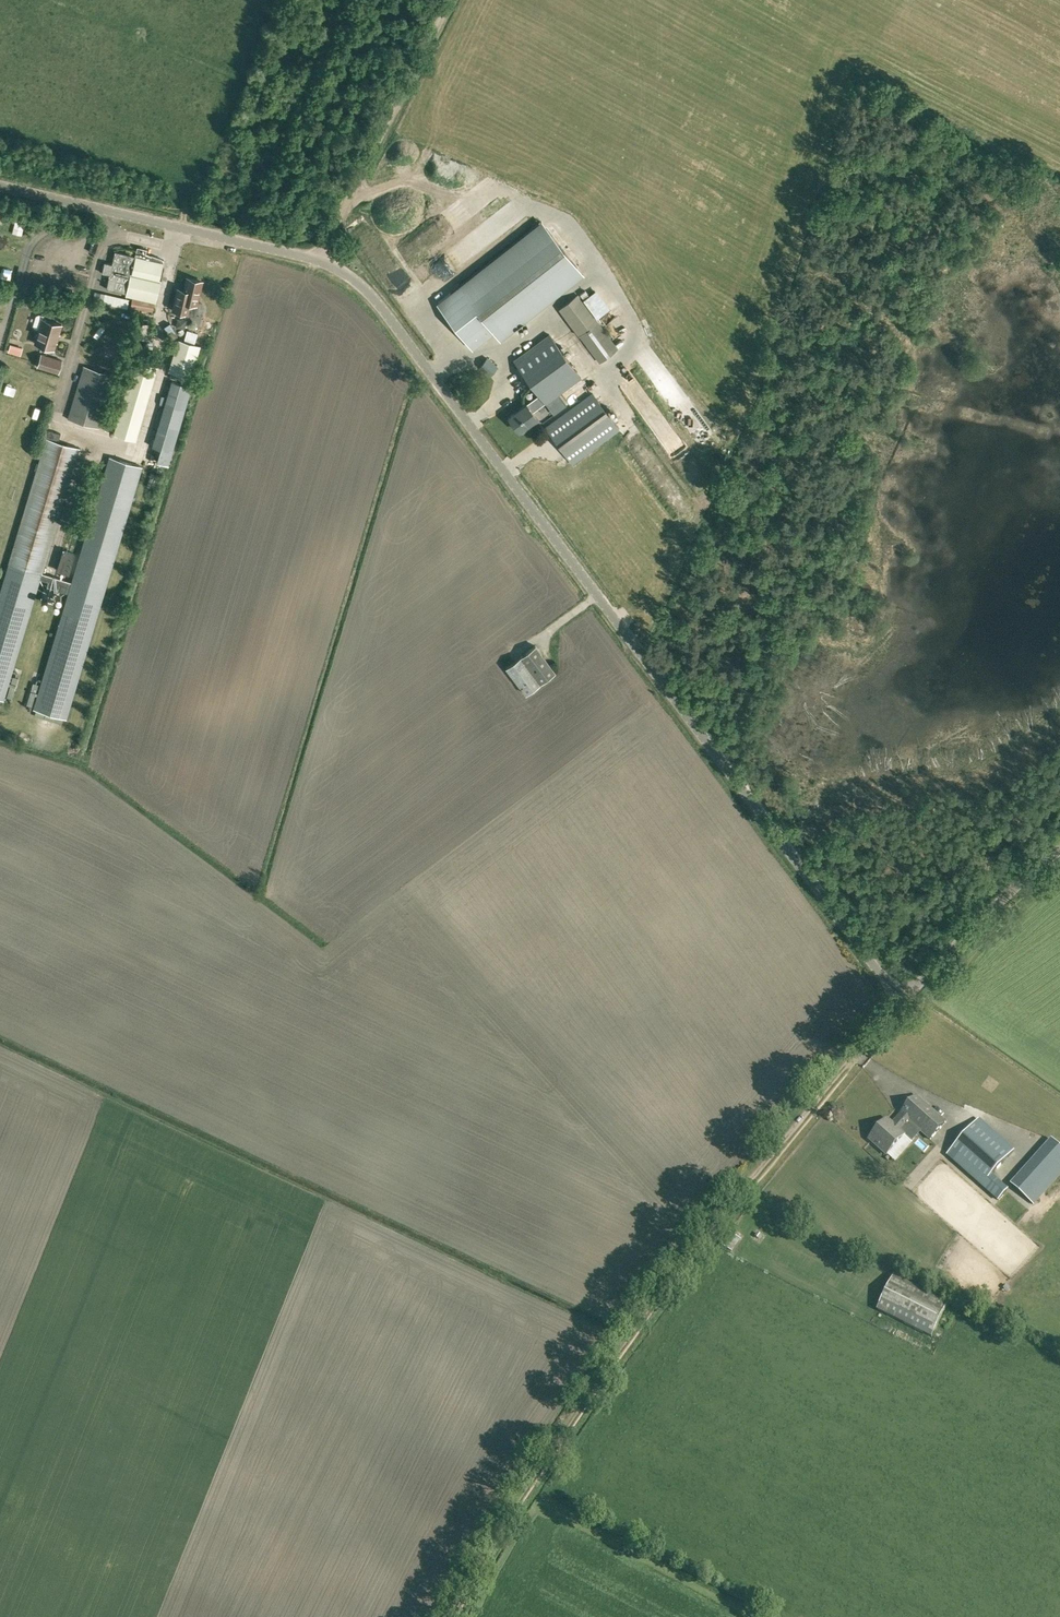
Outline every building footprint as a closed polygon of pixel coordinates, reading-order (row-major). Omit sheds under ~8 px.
[(583,274),(541,221),(437,302),(473,348),(494,331),(500,339),(583,274)] [(138,257),(136,256),(123,253),(114,251),(106,286),(128,291),(132,273),(160,280),(164,260),(146,254),(147,249),(140,248),(138,257)] [(173,310),(187,314),(195,316),(198,305),(197,305),(202,282),(187,278),(185,290),(178,289),(173,310)] [(105,292),(103,302),(127,307),(129,298),(105,292)] [(599,363),(618,348),(578,294),(558,309),(599,363)] [(130,305),(153,309),(154,302),(131,299),(130,305)] [(36,315),(33,325),(34,327),(38,329),(34,342),(54,348),(56,340),(55,340),(57,333),(58,333),(61,323),(42,317),(43,315),(39,313),(36,315)] [(164,326),(172,339),(178,335),(170,323),(164,326)] [(97,331),(100,334),(108,328),(105,324),(97,331)] [(545,401),(579,376),(547,332),(513,358),(538,392),(508,415),(518,429),(536,416),(531,409),(544,400),(545,401)] [(201,345),(178,338),(168,369),(191,376),(201,345)] [(64,359),(41,352),(37,365),(60,372),(64,359)] [(480,366),(490,375),(497,366),(487,357),(480,366)] [(135,358),(113,432),(135,438),(157,365),(135,358)] [(115,374),(84,364),(68,418),(98,427),(115,374)] [(171,380),(155,436),(164,439),(161,449),(172,452),(191,386),(171,380)] [(572,465),(620,429),(592,392),(544,426),(572,465)] [(48,581),(46,586),(70,593),(35,708),(67,717),(144,465),(112,456),(73,582),(42,573),(81,446),(59,439),(61,433),(44,427),(42,435),(46,437),(44,444),(45,444),(0,596),(0,697),(4,698),(40,579),(48,581)] [(535,645),(520,656),(506,667),(526,693),(555,672),(535,645)] [(924,1146),(946,1123),(917,1096),(901,1113),(902,1114),(893,1124),(887,1119),(881,1126),(883,1127),(871,1140),(884,1152),(902,1133),(900,1131),(910,1121),(917,1127),(910,1134),(924,1146)] [(1014,1151),(979,1120),(948,1154),(999,1200),(997,1202),(1005,1209),(1014,1200),(1006,1192),(1007,1191),(1003,1187),(1010,1180),(1012,1181),(1008,1186),(1019,1197),(1023,1192),(1029,1198),(1059,1164),(1059,1154),(1042,1142),(1035,1150),(1030,1146),(1021,1156),(1026,1160),(1009,1179),(998,1169),(1014,1151)] [(735,1236),(729,1232),(719,1246),(724,1250),(735,1236)] [(935,1329),(949,1301),(894,1274),(880,1302),(935,1329)]
